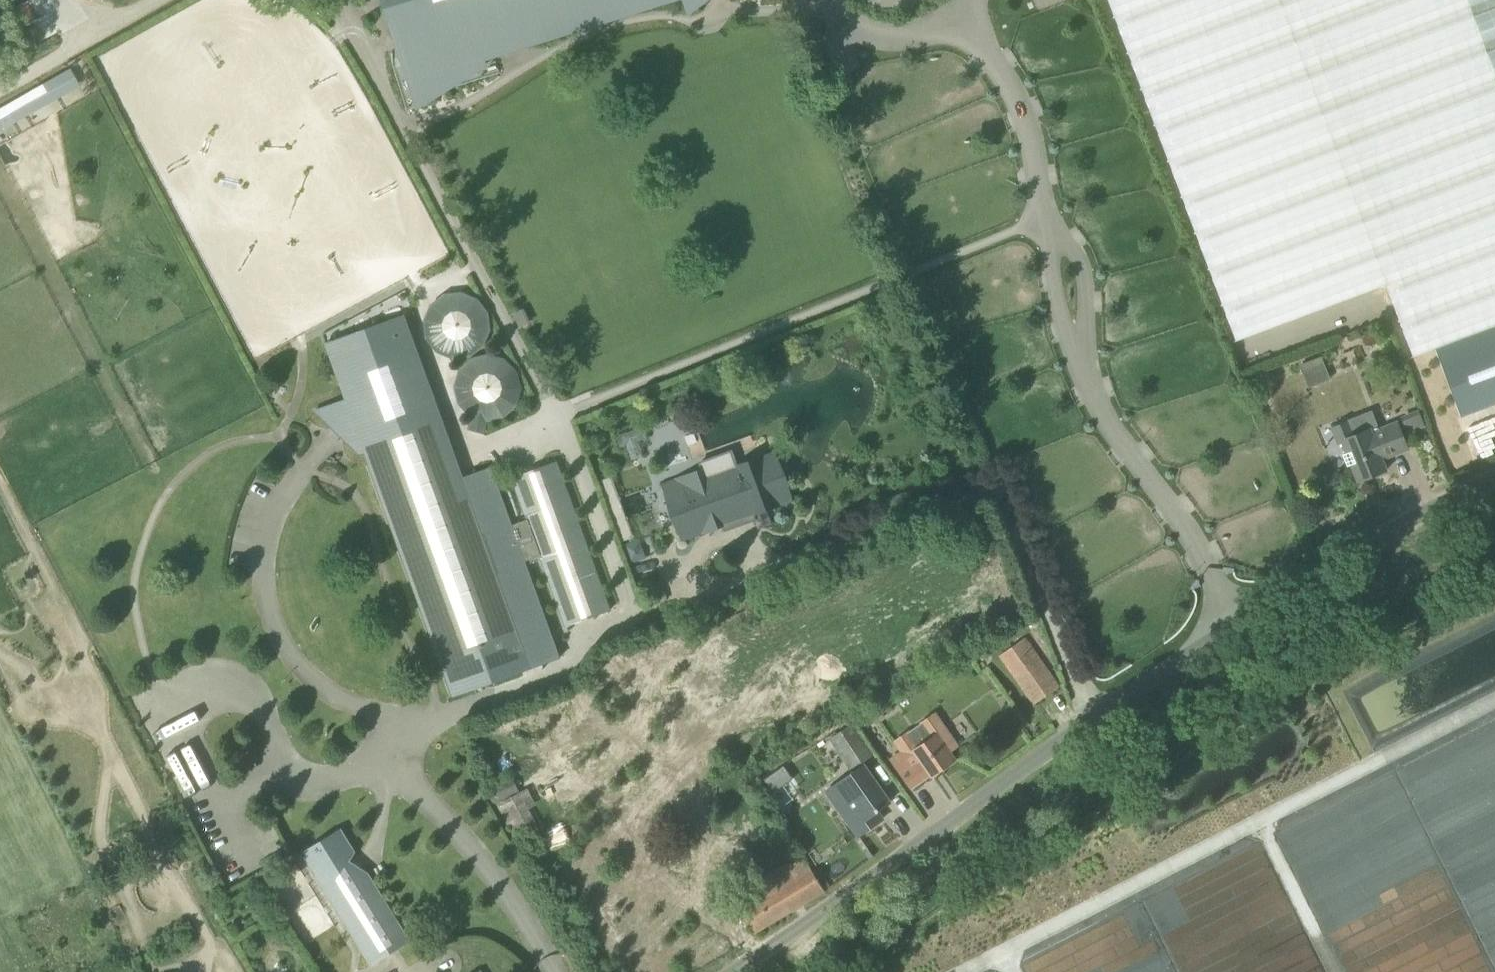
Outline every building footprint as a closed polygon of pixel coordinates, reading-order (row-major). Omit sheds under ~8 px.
[(397,31),(411,27),(414,39),(410,41),(407,44),(405,48),(404,52),(405,57),(418,101),(484,62),(482,56),(666,0),(388,0),(397,31)] [(688,12),(704,0),(684,0),(688,12)] [(1372,304),(1266,0),(1122,0),(1244,348),(1372,304)] [(1494,76),(1494,0),(1466,0),(1494,76)] [(0,104),(0,127),(81,88),(72,69),(0,104)] [(474,362),(495,306),(440,286),(419,342),(474,362)] [(520,326),(531,321),(524,307),(513,312),(520,326)] [(465,476),(431,383),(406,315),(326,345),(347,401),(318,412),(359,450),(364,448),(454,694),(461,691),(561,654),(518,536),(531,531),(564,623),(611,607),(559,460),(512,478),(527,518),(515,523),(494,464),(465,476)] [(452,366),(472,430),(486,426),(484,420),(526,407),(508,349),(452,366)] [(1322,355),(1300,363),(1309,386),(1331,378),(1322,355)] [(1425,426),(1420,413),(1419,409),(1401,416),(1408,433),(1425,426)] [(1370,429),(1345,438),(1342,439),(1347,452),(1343,454),(1348,466),(1352,465),(1359,481),(1387,470),(1382,459),(1408,449),(1398,422),(1372,432),(1370,429)] [(706,477),(703,470),(664,484),(683,539),(723,525),(717,508),(748,497),(754,514),(792,500),(775,452),(706,477)] [(622,542),(633,537),(611,477),(600,482),(622,542)] [(623,544),(630,565),(647,558),(640,538),(623,544)] [(1058,687),(1047,671),(1024,638),(1001,654),(1036,703),(1058,687)] [(950,751),(957,745),(946,729),(937,734),(935,735),(925,721),(906,734),(913,744),(897,755),(907,769),(920,760),(932,776),(956,759),(950,751)] [(831,742),(851,769),(874,753),(855,726),(831,742)] [(845,816),(859,836),(883,819),(877,811),(890,802),(864,765),(840,781),(858,806),(845,816)] [(546,836),(521,791),(498,804),(521,849),(546,836)] [(372,963),(409,939),(369,874),(349,860),(355,852),(342,830),(304,853),(372,963)] [(803,854),(760,879),(740,891),(754,916),(746,920),(753,934),(825,891),(803,854)]
